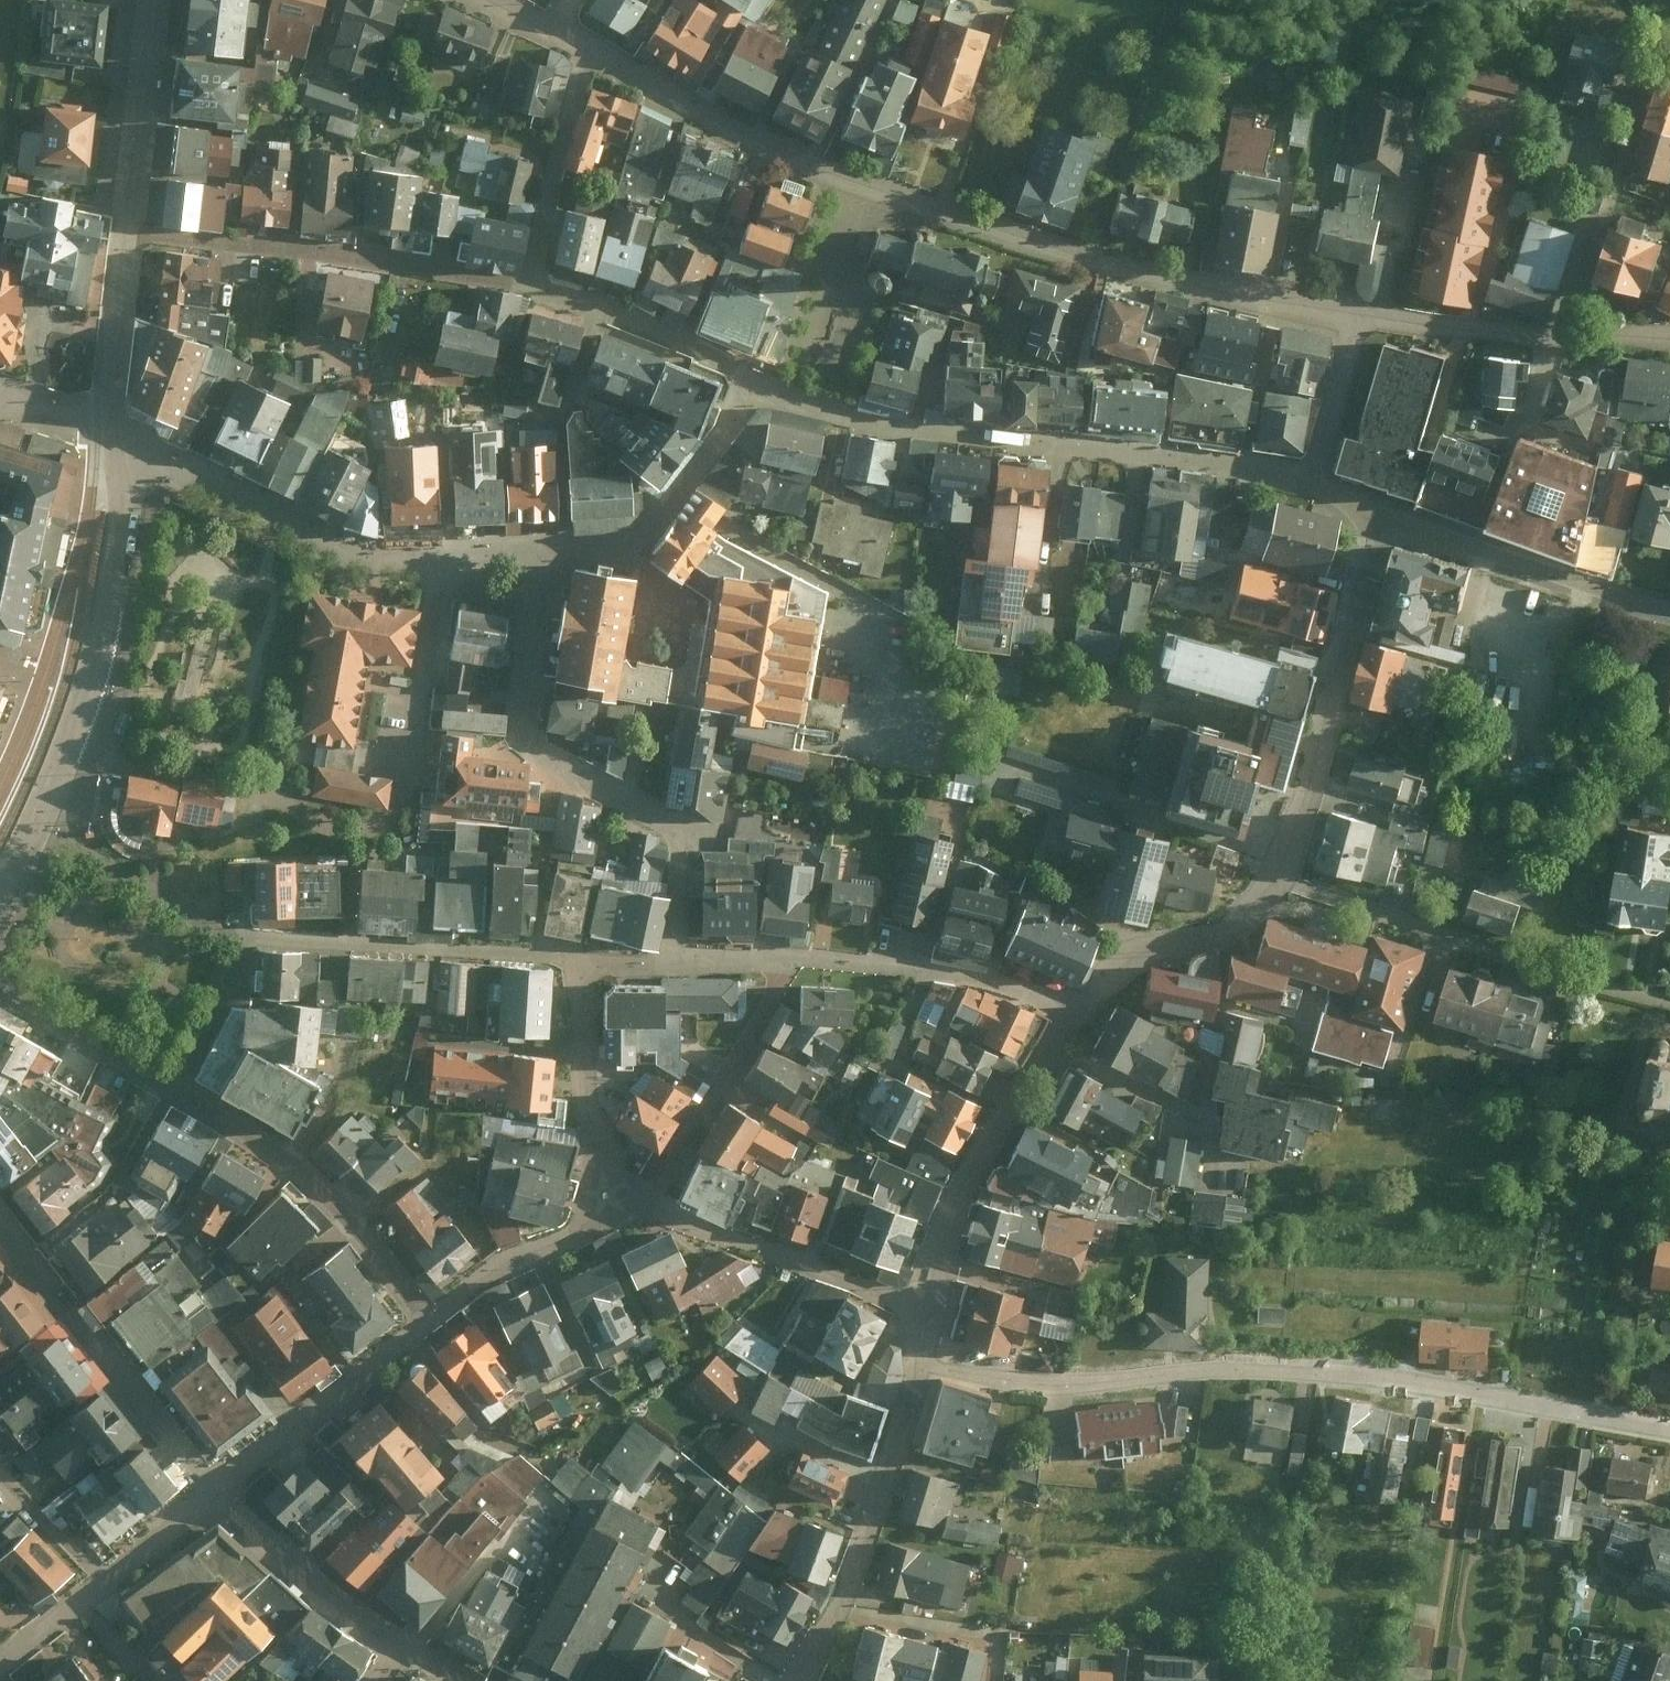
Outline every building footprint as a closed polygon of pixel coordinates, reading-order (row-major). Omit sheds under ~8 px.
[(86,0),(45,0),(38,58),(105,66),(112,3),(86,0)] [(184,48),(254,54),(259,0),(188,0),(184,48)] [(254,54),(310,67),(324,0),(259,0),(254,54)] [(329,62),(380,75),(398,0),(344,0),(329,62)] [(594,11),(630,33),(651,0),(601,0),(594,11)] [(649,45),(701,74),(720,41),(711,35),(723,15),(707,6),(710,0),(675,0),(649,45)] [(736,7),(746,9),(765,17),(773,0),(724,0),(736,7)] [(819,53),(852,69),(885,0),(844,0),(819,53)] [(921,0),(898,0),(893,14),(916,21),(923,1),(921,0)] [(442,7),(427,46),(479,66),(494,27),(442,7)] [(912,53),(934,60),(949,14),(927,7),(912,53)] [(1018,12),(1003,7),(996,30),(993,38),(1008,43),(1018,12)] [(996,30),(949,14),(934,60),(915,118),(970,136),(984,95),(975,92),(993,38),(996,30)] [(754,19),(722,82),(766,105),(799,42),(754,19)] [(1631,41),(1586,30),(1576,66),(1622,78),(1631,41)] [(810,49),(777,118),(825,141),(857,71),(852,69),(819,53),(810,49)] [(256,63),(167,53),(160,113),(249,123),(256,63)] [(859,102),(846,132),(896,153),(908,124),(898,119),(918,73),(880,56),(873,72),(866,69),(853,100),(859,102)] [(555,66),(513,58),(504,105),(546,113),(555,66)] [(363,95),(313,80),(306,101),(357,116),(363,95)] [(638,102),(591,85),(563,164),(589,173),(602,138),(623,145),(638,102)] [(1643,130),(1669,138),(1669,93),(1655,89),(1643,130)] [(1356,167),(1362,169),(1354,210),(1328,205),(1318,250),(1367,260),(1378,263),(1382,244),(1388,218),(1376,216),(1385,173),(1404,177),(1420,103),(1372,93),(1356,167)] [(101,109),(40,102),(34,158),(95,165),(101,109)] [(678,117),(648,103),(614,191),(651,202),(678,117)] [(1294,144),(1311,145),(1314,105),(1296,103),(1294,144)] [(1230,176),(1212,261),(1268,272),(1287,182),(1266,177),(1275,133),(1257,129),(1260,111),(1228,104),(1214,173),(1230,176)] [(1072,226),(1102,138),(1050,120),(1020,208),(1072,226)] [(232,130),(159,123),(155,168),(227,175),(232,130)] [(342,139),(313,130),(310,142),(338,151),(342,139)] [(1643,130),(1631,166),(1669,178),(1669,138),(1643,130)] [(474,137),(466,135),(454,183),(476,189),(475,195),(529,209),(540,164),(491,152),(493,143),(488,142),(490,136),(475,132),(474,137)] [(250,181),(242,180),(239,219),(290,224),(295,167),(290,167),(292,148),(254,144),(250,181)] [(1509,158),(1454,145),(1423,293),(1478,305),(1482,284),(1486,264),(1490,244),(1496,218),(1500,199),(1503,184),(1507,168),(1509,158)] [(737,161),(685,146),(672,189),(724,204),(737,161)] [(360,155),(306,150),(299,229),(352,234),(360,155)] [(93,181),(95,165),(34,158),(32,174),(93,181)] [(423,175),(369,169),(363,224),(393,227),(417,230),(422,186),(423,175)] [(229,183),(153,176),(149,222),(225,228),(229,183)] [(777,192),(765,187),(752,225),(789,238),(792,232),(800,235),(811,203),(800,199),(803,190),(780,183),(777,192)] [(1122,184),(1112,229),(1184,245),(1193,200),(1122,184)] [(459,191),(422,186),(417,230),(433,232),(454,234),(455,225),(458,200),(459,191)] [(40,207),(15,203),(8,244),(31,247),(26,277),(58,282),(56,293),(90,298),(101,233),(109,235),(113,207),(42,196),(40,207)] [(458,200),(455,225),(477,227),(480,213),(485,214),(487,203),(458,200)] [(617,204),(609,231),(649,244),(657,217),(617,204)] [(604,215),(566,206),(554,261),(591,269),(604,215)] [(475,239),(465,237),(460,259),(521,270),(530,222),(485,214),(480,213),(477,227),(475,239)] [(752,225),(743,221),(731,252),(778,269),(789,238),(752,225)] [(1490,299),(1561,319),(1572,278),(1584,238),(1535,224),(1519,281),(1497,275),(1490,299)] [(417,230),(393,227),(391,247),(431,251),(433,232),(417,230)] [(857,249),(869,252),(868,258),(874,260),(898,267),(903,270),(897,290),(917,296),(918,296),(968,312),(973,298),(978,300),(981,297),(982,294),(981,290),(988,292),(990,294),(992,293),(992,292),(1006,296),(1012,275),(998,270),(999,269),(998,267),(996,268),(987,266),(988,262),(986,262),(986,259),(985,259),(986,255),(989,253),(987,250),(984,252),(978,249),(969,247),(967,244),(965,246),(967,248),(964,253),(950,248),(952,246),(949,245),(947,247),(934,242),(937,233),(918,228),(917,229),(913,228),(912,230),(911,231),(910,232),(910,234),(910,235),(910,236),(911,238),(912,239),(909,238),(909,239),(876,229),(875,235),(862,231),(860,240),(857,249)] [(636,286),(649,244),(609,231),(595,273),(636,286)] [(1597,285),(1649,302),(1666,249),(1613,232),(1597,285)] [(634,303),(684,323),(711,253),(680,242),(674,258),(659,252),(646,284),(642,282),(634,303)] [(8,244),(5,256),(0,255),(0,359),(5,360),(14,356),(23,358),(31,317),(24,316),(28,292),(23,291),(26,277),(31,247),(8,244)] [(220,299),(224,251),(161,244),(156,292),(214,298),(220,299)] [(1402,249),(1382,244),(1378,263),(1367,260),(1359,294),(1389,302),(1402,249)] [(778,269),(731,252),(698,334),(776,363),(806,280),(778,269)] [(1015,266),(1012,275),(1006,296),(1004,304),(1033,314),(1024,349),(1057,359),(1080,285),(1015,266)] [(374,278),(327,269),(315,329),(362,338),(374,278)] [(450,319),(444,317),(433,359),(490,373),(499,337),(517,341),(528,296),(482,284),(475,313),(453,308),(450,319)] [(1096,339),(1159,356),(1165,333),(1136,325),(1145,293),(1111,284),(1096,339)] [(1186,335),(1198,338),(1208,303),(1160,290),(1151,325),(1168,330),(1186,335)] [(214,298),(156,292),(139,291),(134,316),(211,343),(212,341),(226,347),(231,310),(213,309),(214,298)] [(1251,385),(1267,318),(1213,305),(1197,372),(1251,385)] [(585,326),(532,310),(517,360),(538,367),(530,395),(560,404),(573,364),(585,326)] [(896,311),(878,365),(922,380),(941,327),(896,311)] [(155,430),(168,439),(180,411),(201,366),(211,343),(134,316),(124,401),(128,413),(154,423),(155,430)] [(1186,335),(1168,330),(1163,351),(1181,356),(1186,335)] [(675,411),(670,422),(695,432),(712,394),(722,398),(728,384),(725,374),(692,360),(689,368),(603,332),(583,379),(645,405),(647,400),(675,411)] [(1352,428),(1338,469),(1426,498),(1443,447),(1423,440),(1452,350),(1417,339),(1414,347),(1391,339),(1361,430),(1352,428)] [(212,341),(211,343),(201,366),(215,373),(221,375),(231,354),(233,350),(226,347),(212,341)] [(1310,406),(1323,353),(1271,341),(1258,394),(1262,396),(1310,406)] [(951,417),(1003,417),(1004,371),(989,371),(989,342),(952,342),(951,417)] [(408,353),(403,370),(432,380),(438,362),(408,353)] [(224,409),(237,382),(239,377),(246,380),(253,364),(231,354),(221,375),(215,373),(203,399),(207,401),(224,409)] [(1626,354),(1618,411),(1669,419),(1669,361),(1626,354)] [(295,376),(295,386),(311,392),(323,390),(322,356),(295,357),(295,376)] [(295,386),(295,376),(271,365),(266,373),(277,378),(295,386)] [(865,401),(910,416),(922,380),(878,365),(865,401)] [(180,411),(198,419),(207,401),(203,399),(215,373),(201,366),(180,411)] [(1620,370),(1601,366),(1592,404),(1611,408),(1620,370)] [(1597,382),(1550,370),(1538,420),(1585,431),(1592,404),(1597,382)] [(204,455),(269,485),(301,414),(286,407),(290,400),(270,391),(246,380),(239,377),(237,382),(224,409),(207,401),(198,419),(180,411),(168,439),(204,455)] [(297,499),(304,487),(332,429),(338,413),(349,388),(323,390),(311,392),(295,386),(277,378),(270,391),(290,400),(286,407),(301,414),(269,485),(297,499)] [(1241,449),(1249,388),(1177,379),(1169,439),(1241,449)] [(1007,422),(1034,424),(1036,382),(1010,381),(1007,422)] [(1036,382),(1034,424),(1083,427),(1086,386),(1036,382)] [(1163,440),(1168,399),(1092,390),(1087,431),(1163,440)] [(1305,459),(1316,407),(1310,406),(1262,396),(1251,448),(1305,459)] [(406,399),(370,400),(371,443),(385,443),(408,442),(406,399)] [(731,496),(791,509),(803,512),(812,471),(822,433),(825,418),(771,406),(757,407),(727,448),(696,487),(725,505),(731,496)] [(567,473),(570,516),(572,516),(573,532),(611,530),(627,521),(642,505),(641,488),(630,488),(629,471),(607,472),(606,445),(600,446),(600,436),(593,436),(592,430),(588,431),(583,410),(580,408),(578,411),(574,409),(566,421),(570,473),(567,473)] [(646,417),(618,459),(664,493),(703,436),(695,432),(670,422),(638,409),(637,412),(646,417)] [(1,497),(13,500),(14,494),(62,506),(75,444),(37,432),(32,435),(27,451),(18,448),(23,432),(21,427),(0,420),(0,496),(1,497)] [(365,444),(332,429),(304,487),(349,511),(365,478),(370,468),(365,464),(369,458),(365,444)] [(453,475),(493,474),(493,452),(501,452),(500,429),(451,431),(453,475)] [(896,440),(851,431),(842,473),(887,483),(896,440)] [(1494,492),(1507,450),(1449,431),(1443,447),(1426,498),(1424,507),(1457,518),(1468,484),(1494,492)] [(1598,468),(1518,439),(1484,530),(1576,564),(1613,573),(1624,526),(1586,518),(1598,468)] [(408,442),(385,443),(385,461),(377,462),(377,485),(378,522),(379,537),(385,537),(440,535),(439,521),(437,442),(408,442)] [(932,523),(978,529),(982,495),(994,496),(999,455),(920,445),(916,486),(936,488),(932,523)] [(513,483),(514,524),(565,522),(563,452),(548,453),(548,447),(535,448),(535,455),(519,455),(520,483),(513,483)] [(1008,459),(997,556),(971,553),(966,603),(1027,610),(1032,567),(1033,561),(1048,563),(1059,465),(1008,459)] [(1191,559),(1183,558),(1181,573),(1203,576),(1208,536),(1222,538),(1224,520),(1232,521),(1237,484),(1220,482),(1221,471),(1156,463),(1154,478),(1200,484),(1191,559)] [(493,474),(453,475),(454,521),(503,519),(502,474),(493,474)] [(365,478),(349,511),(342,524),(379,537),(378,522),(377,485),(365,478)] [(1183,558),(1191,559),(1200,484),(1154,478),(1144,553),(1183,558)] [(1127,484),(1065,479),(1061,532),(1122,537),(1127,484)] [(1651,480),(1637,532),(1669,541),(1669,484),(1651,480)] [(726,725),(723,757),(751,764),(757,737),(804,747),(828,590),(710,526),(718,516),(725,505),(696,487),(688,496),(672,518),(650,549),(653,552),(648,558),(680,582),(682,579),(710,598),(706,623),(693,705),(721,711),(726,725)] [(23,626),(23,628),(37,632),(62,506),(14,494),(13,500),(1,497),(0,499),(0,618),(23,626)] [(1331,544),(1340,513),(1279,496),(1263,549),(1325,567),(1337,570),(1344,547),(1331,544)] [(833,502),(820,499),(811,538),(823,541),(821,550),(861,560),(859,570),(879,575),(893,520),(859,512),(861,504),(834,497),(833,502)] [(1468,569),(1393,548),(1370,631),(1444,653),(1468,569)] [(586,705),(612,709),(614,694),(621,654),(635,574),(572,564),(566,599),(562,598),(554,646),(559,647),(553,678),(582,683),(580,695),(588,697),(586,705)] [(1263,635),(1308,647),(1322,596),(1282,586),(1284,577),(1241,566),(1227,620),(1265,630),(1263,635)] [(1133,577),(1124,630),(1080,623),(1075,652),(1120,659),(1122,646),(1142,649),(1153,581),(1133,577)] [(368,596),(310,587),(300,653),(312,654),(300,731),(328,736),(356,740),(370,652),(413,659),(422,605),(368,596)] [(512,601),(460,592),(452,597),(447,632),(453,633),(445,686),(484,690),(484,697),(507,700),(518,608),(512,601)] [(10,643),(18,640),(23,628),(23,626),(0,618),(0,639),(10,643)] [(672,665),(665,699),(678,702),(693,705),(706,623),(692,621),(686,660),(678,665),(672,665)] [(1239,750),(1181,733),(1158,811),(1236,833),(1250,785),(1274,792),(1312,661),(1275,650),(1271,664),(1167,634),(1153,681),(1251,710),(1239,750)] [(1418,708),(1429,665),(1403,658),(1405,654),(1365,644),(1350,702),(1389,712),(1392,701),(1418,708)] [(1658,644),(1647,703),(1669,707),(1669,646),(1658,644)] [(621,654),(614,694),(637,699),(648,701),(649,695),(665,699),(672,665),(621,654)] [(484,697),(484,690),(445,686),(433,685),(429,725),(446,726),(482,730),(503,732),(507,700),(484,697)] [(556,691),(555,703),(549,702),(545,723),(550,724),(549,731),(587,737),(584,754),(625,776),(636,710),(612,709),(586,705),(588,697),(580,695),(556,691)] [(678,702),(667,755),(674,756),(711,763),(713,755),(721,711),(693,705),(678,702)] [(528,759),(472,754),(473,744),(481,744),(482,730),(446,726),(446,731),(443,731),(437,800),(466,802),(466,805),(523,810),(528,759)] [(356,740),(328,736),(324,761),(352,766),(356,740)] [(804,747),(757,737),(751,764),(807,777),(814,749),(804,747)] [(978,798),(987,752),(963,747),(957,778),(950,776),(947,792),(978,798)] [(728,766),(713,755),(711,763),(674,756),(669,800),(677,809),(726,819),(733,779),(732,773),(728,766)] [(1405,769),(1357,755),(1347,788),(1396,802),(1405,769)] [(352,766),(324,761),(320,761),(315,794),(391,806),(397,773),(352,766)] [(1090,780),(1092,768),(1058,763),(1056,775),(1090,780)] [(120,785),(117,803),(116,814),(119,825),(126,834),(141,840),(144,829),(169,833),(177,781),(129,772),(126,786),(120,785)] [(225,783),(184,775),(176,817),(218,824),(225,783)] [(1022,775),(1019,791),(1074,804),(1078,789),(1022,775)] [(1615,926),(1666,933),(1669,901),(1669,795),(1615,787),(1609,826),(1620,828),(1607,919),(1598,917),(1595,936),(1613,938),(1615,926)] [(604,811),(562,805),(552,883),(598,889),(620,892),(623,865),(597,862),(604,811)] [(1431,821),(1395,810),(1390,829),(1328,811),(1314,862),(1385,883),(1396,844),(1422,852),(1431,821)] [(1115,824),(1068,811),(1053,866),(1099,879),(1090,913),(1140,926),(1162,846),(1112,833),(1115,824)] [(1438,818),(1430,857),(1449,860),(1457,822),(1438,818)] [(443,829),(438,927),(480,929),(483,861),(484,831),(443,829)] [(911,831),(900,872),(937,882),(948,841),(911,831)] [(674,839),(642,835),(635,894),(667,898),(674,839)] [(1216,856),(1238,860),(1241,846),(1219,842),(1216,856)] [(841,871),(843,845),(826,844),(824,869),(841,871)] [(1184,859),(1164,854),(1151,904),(1197,915),(1208,873),(1182,866),(1184,859)] [(710,857),(710,927),(761,926),(761,857),(710,857)] [(491,861),(488,928),(542,932),(544,883),(517,881),(518,863),(491,861)] [(225,863),(226,888),(243,887),(242,862),(225,863)] [(258,894),(258,924),(294,923),(294,913),(339,911),(337,869),(304,871),(303,862),(256,863),(256,882),(247,882),(245,885),(246,892),(247,894),(258,894)] [(773,865),(767,926),(815,931),(821,870),(773,865)] [(937,882),(900,872),(887,916),(925,926),(937,882)] [(838,881),(835,915),(873,919),(877,885),(838,881)] [(941,939),(996,955),(1012,898),(956,883),(941,939)] [(588,893),(557,887),(548,932),(579,938),(588,893)] [(364,888),(363,930),(428,932),(429,890),(364,888)] [(598,889),(592,934),(661,943),(667,898),(635,894),(620,892),(598,889)] [(1462,922),(1507,937),(1517,906),(1472,891),(1462,922)] [(1092,940),(1019,910),(999,958),(1072,989),(1092,940)] [(1373,951),(1267,921),(1257,960),(1256,967),(1305,980),(1331,987),(1357,995),(1352,1013),(1401,1026),(1408,1028),(1429,953),(1377,938),(1373,951)] [(280,943),(257,941),(255,964),(267,965),(265,990),(313,993),(312,1000),(342,1002),(343,996),(344,976),(323,974),(325,950),(280,947),(280,943)] [(1216,972),(1216,946),(1182,953),(1185,969),(1150,962),(1138,995),(1156,1001),(1154,1013),(1178,1019),(1182,1006),(1205,1011),(1216,972)] [(404,998),(427,999),(429,958),(352,954),(350,995),(390,997),(389,1008),(403,1009),(404,998)] [(1256,967),(1257,960),(1230,954),(1229,994),(1295,1013),(1305,980),(1256,967)] [(489,959),(445,957),(443,1007),(487,1008),(489,959)] [(561,964),(505,962),(503,1035),(569,1037),(570,1014),(559,1014),(561,964)] [(665,971),(665,978),(664,1004),(745,1006),(746,973),(665,971)] [(1433,975),(1417,1028),(1474,1045),(1473,1049),(1533,1066),(1552,1003),(1497,987),(1495,993),(1433,975)] [(665,978),(619,978),(606,994),(608,1020),(636,1021),(664,1022),(664,1004),(665,978)] [(1046,1012),(968,978),(948,1024),(1012,1051),(1017,1038),(1033,1044),(1046,1012)] [(798,985),(755,1047),(787,1056),(820,1064),(837,1037),(813,1024),(813,1018),(855,1020),(863,986),(798,985)] [(1357,995),(1331,987),(1313,1049),(1388,1071),(1401,1026),(1352,1013),(1357,995)] [(252,1009),(236,1007),(213,1051),(201,1076),(226,1090),(254,1048),(285,1047),(285,1058),(312,1063),(319,1006),(255,1000),(252,1009)] [(61,1133),(77,1099),(53,1087),(51,1090),(42,1085),(59,1057),(18,1032),(26,1021),(0,1007),(0,1086),(10,1092),(61,1133)] [(1265,1019),(1220,1007),(1208,1053),(1253,1064),(1265,1019)] [(1172,1042),(1102,1008),(1079,1055),(1149,1089),(1172,1042)] [(636,1021),(608,1020),(607,1054),(635,1055),(636,1021)] [(939,1069),(991,1093),(1008,1057),(956,1033),(939,1069)] [(1669,1039),(1664,1036),(1658,1036),(1655,1041),(1652,1051),(1651,1050),(1640,1093),(1642,1094),(1640,1104),(1642,1111),(1645,1113),(1651,1114),(1653,1113),(1652,1117),(1665,1120),(1666,1116),(1669,1117),(1669,1039)] [(561,1050),(437,1045),(435,1099),(559,1104),(561,1050)] [(787,1056),(755,1047),(736,1083),(784,1108),(800,1076),(781,1068),(787,1056)] [(254,1048),(226,1090),(245,1101),(295,1133),(303,1118),(307,1120),(320,1097),(316,1095),(323,1083),(280,1058),(277,1061),(254,1048)] [(673,1074),(705,1093),(720,1068),(688,1049),(673,1074)] [(1201,1068),(1178,1056),(1161,1089),(1184,1101),(1201,1068)] [(1243,1067),(1213,1061),(1205,1095),(1237,1102),(1227,1145),(1272,1155),(1285,1099),(1238,1089),(1243,1067)] [(1096,1088),(1052,1068),(1032,1112),(1076,1133),(1079,1126),(1092,1097),(1096,1088)] [(650,1095),(690,1118),(705,1093),(673,1074),(665,1069),(650,1095)] [(931,1130),(963,1148),(989,1103),(954,1084),(950,1092),(926,1078),(918,1092),(944,1107),(931,1130)] [(85,1103),(111,1116),(121,1096),(95,1083),(85,1103)] [(30,1158),(61,1133),(10,1092),(0,1086),(0,1182),(30,1158)] [(639,1089),(621,1120),(671,1150),(690,1118),(650,1095),(639,1089)] [(1124,1114),(1092,1097),(1079,1126),(1120,1147),(1136,1122),(1150,1126),(1159,1111),(1134,1101),(1124,1114)] [(736,1098),(704,1147),(742,1163),(754,1141),(789,1162),(805,1136),(736,1098)] [(32,1174),(1,1200),(37,1243),(53,1230),(48,1224),(69,1208),(65,1203),(78,1192),(81,1197),(87,1192),(84,1187),(96,1177),(105,1160),(95,1146),(111,1116),(85,1103),(77,1099),(61,1133),(30,1158),(36,1165),(29,1171),(32,1174)] [(162,1118),(160,1116),(136,1157),(128,1173),(130,1174),(168,1195),(182,1170),(186,1172),(200,1148),(207,1152),(219,1131),(170,1103),(162,1118)] [(339,1169),(380,1129),(359,1107),(318,1147),(339,1169)] [(380,1129),(339,1169),(370,1202),(423,1151),(392,1118),(380,1129)] [(496,1142),(482,1202),(560,1222),(567,1221),(578,1186),(569,1184),(579,1136),(498,1126),(496,1142)] [(1084,1162),(1015,1129),(996,1170),(1064,1203),(1084,1162)] [(219,1131),(207,1152),(197,1169),(205,1174),(183,1213),(204,1225),(220,1234),(238,1203),(244,1207),(263,1174),(260,1164),(253,1160),(245,1164),(224,1152),(232,1138),(219,1131)] [(1198,1144),(1164,1139),(1158,1185),(1192,1190),(1198,1144)] [(742,1163),(704,1147),(681,1201),(730,1221),(753,1168),(742,1163)] [(778,1220),(821,1236),(837,1194),(848,1163),(806,1148),(778,1220)] [(128,1173),(136,1157),(126,1152),(111,1177),(123,1184),(130,1174),(128,1173)] [(879,1173),(867,1205),(920,1225),(932,1230),(956,1168),(922,1155),(911,1185),(879,1173)] [(1,1200),(32,1174),(29,1171),(36,1165),(30,1158),(0,1182),(0,1198),(1,1200)] [(1160,1194),(1116,1172),(1100,1207),(1121,1213),(1151,1211),(1160,1194)] [(422,1176),(382,1208),(439,1281),(480,1250),(422,1176)] [(768,1182),(755,1218),(775,1225),(788,1190),(768,1182)] [(1224,1217),(1246,1218),(1247,1191),(1196,1189),(1195,1221),(1224,1222),(1224,1217)] [(279,1190),(225,1243),(257,1275),(275,1257),(279,1260),(311,1229),(317,1235),(331,1222),(311,1201),(302,1210),(293,1201),(292,1203),(279,1190)] [(1082,1240),(1111,1246),(1111,1222),(982,1193),(964,1259),(1063,1287),(1082,1240)] [(837,1194),(821,1236),(904,1266),(920,1225),(867,1205),(837,1194)] [(53,1230),(37,1243),(77,1294),(154,1232),(133,1205),(127,1209),(123,1204),(121,1206),(116,1200),(88,1222),(78,1210),(53,1230)] [(156,1214),(162,1232),(168,1228),(179,1218),(160,1208),(156,1214)] [(179,1218),(168,1228),(176,1237),(181,1233),(183,1235),(189,1230),(179,1218)] [(204,1225),(196,1237),(209,1253),(217,1246),(212,1243),(220,1234),(204,1225)] [(673,1229),(624,1254),(640,1286),(644,1284),(684,1265),(689,1262),(673,1229)] [(1659,1232),(1650,1284),(1669,1288),(1669,1234),(1659,1232)] [(151,1270),(175,1251),(164,1238),(140,1257),(151,1270)] [(322,1249),(312,1257),(317,1264),(303,1274),(316,1291),(336,1318),(332,1322),(352,1349),(391,1319),(371,1293),(374,1290),(354,1263),(361,1258),(348,1241),(327,1256),(322,1249)] [(10,1257),(0,1244),(0,1265),(10,1257)] [(219,1244),(217,1246),(209,1253),(219,1265),(230,1256),(219,1244)] [(684,1265),(644,1284),(660,1314),(701,1291),(712,1309),(748,1290),(739,1276),(758,1264),(736,1250),(688,1272),(684,1265)] [(153,1272),(160,1280),(164,1285),(188,1266),(175,1251),(151,1270),(153,1272)] [(143,1280),(153,1272),(151,1270),(140,1257),(131,1264),(143,1280)] [(1145,1342),(1206,1343),(1208,1261),(1164,1259),(1163,1309),(1146,1308),(1145,1342)] [(608,1261),(563,1283),(594,1351),(599,1349),(607,1369),(647,1352),(639,1335),(621,1297),(624,1295),(608,1261)] [(15,1262),(0,1274),(0,1352),(26,1332),(31,1339),(59,1317),(15,1262)] [(118,1277),(84,1303),(98,1325),(129,1301),(124,1294),(143,1280),(131,1264),(117,1275),(118,1277)] [(136,1295),(129,1301),(98,1325),(143,1383),(163,1368),(213,1329),(200,1312),(174,1332),(163,1318),(204,1286),(188,1266),(164,1285),(160,1280),(138,1298),(136,1295)] [(280,1279),(285,1284),(299,1303),(316,1291),(303,1274),(300,1276),(294,1268),(280,1279)] [(227,1275),(199,1295),(214,1317),(220,1312),(243,1296),(239,1291),(227,1275)] [(815,1364),(819,1355),(864,1379),(902,1317),(862,1293),(814,1280),(778,1341),(786,1347),(815,1364)] [(545,1281),(494,1304),(511,1342),(525,1336),(541,1370),(519,1379),(527,1395),(537,1417),(544,1429),(578,1411),(570,1397),(557,1404),(549,1389),(554,1387),(593,1369),(583,1349),(569,1356),(555,1325),(564,1321),(545,1281)] [(1012,1292),(969,1282),(963,1306),(959,1323),(954,1344),(996,1354),(1000,1339),(1015,1343),(1021,1322),(1005,1318),(1012,1292)] [(239,1291),(243,1296),(248,1303),(260,1294),(251,1283),(239,1291)] [(271,1294),(285,1313),(299,1303),(285,1284),(276,1290),(271,1294)] [(273,1285),(260,1294),(248,1303),(252,1308),(271,1294),(276,1290),(273,1285)] [(252,1308),(234,1321),(249,1340),(289,1394),(312,1377),(319,1387),(341,1371),(333,1359),(329,1362),(308,1334),(303,1337),(285,1313),(271,1294),(252,1308)] [(243,1296),(220,1312),(229,1324),(234,1321),(252,1308),(248,1303),(243,1296)] [(1262,1303),(1261,1321),(1287,1321),(1287,1303),(1262,1303)] [(107,1380),(59,1317),(31,1339),(40,1351),(29,1360),(55,1394),(58,1397),(68,1389),(79,1402),(96,1388),(107,1380)] [(448,1345),(438,1353),(490,1420),(508,1406),(496,1390),(513,1378),(495,1355),(503,1348),(479,1317),(464,1329),(460,1324),(442,1337),(448,1345)] [(1462,1326),(1463,1322),(1429,1318),(1425,1356),(1459,1360),(1462,1326)] [(234,1321),(229,1324),(244,1343),(249,1340),(234,1321)] [(778,1341),(747,1323),(733,1345),(772,1369),(786,1347),(778,1341)] [(1492,1368),(1496,1330),(1462,1326),(1459,1360),(1458,1364),(1492,1368)] [(163,1368),(143,1383),(157,1400),(158,1399),(211,1468),(272,1421),(249,1392),(255,1387),(245,1373),(239,1378),(232,1369),(237,1364),(222,1346),(219,1349),(207,1358),(212,1363),(179,1389),(163,1368)] [(887,1346),(862,1399),(889,1409),(901,1376),(897,1347),(887,1346)] [(724,1349),(698,1376),(730,1407),(756,1380),(724,1349)] [(665,1356),(651,1360),(656,1376),(670,1371),(665,1356)] [(428,1358),(398,1385),(444,1436),(460,1423),(470,1434),(485,1421),(428,1358)] [(29,1360),(0,1383),(0,1388),(1,1389),(0,1390),(0,1407),(1,1406),(10,1417),(5,1420),(25,1445),(39,1434),(33,1427),(43,1420),(35,1410),(55,1394),(29,1360)] [(806,1415),(815,1396),(774,1373),(756,1409),(777,1419),(785,1405),(806,1415)] [(995,1389),(940,1377),(925,1446),(982,1458),(986,1440),(997,1443),(1005,1405),(992,1402),(995,1389)] [(143,1423),(107,1380),(96,1388),(99,1392),(16,1459),(32,1479),(55,1461),(68,1478),(101,1452),(104,1455),(143,1423)] [(1399,1403),(1342,1392),(1333,1437),(1379,1446),(1390,1448),(1394,1427),(1399,1403)] [(806,1415),(802,1425),(875,1450),(889,1409),(862,1399),(845,1394),(840,1409),(815,1396),(806,1415)] [(1294,1404),(1255,1398),(1250,1438),(1289,1443),(1294,1404)] [(1164,1400),(1076,1408),(1080,1457),(1168,1449),(1164,1400)] [(382,1402),(345,1435),(332,1419),(315,1432),(347,1464),(354,1457),(374,1477),(378,1474),(408,1506),(420,1496),(434,1512),(451,1496),(438,1481),(447,1473),(382,1402)] [(638,1421),(602,1471),(613,1478),(628,1488),(643,1498),(665,1461),(677,1468),(715,1496),(725,1483),(686,1452),(682,1456),(638,1421)] [(773,1446),(750,1423),(720,1454),(744,1476),(773,1446)] [(1390,1448),(1379,1446),(1372,1492),(1405,1497),(1415,1430),(1394,1427),(1390,1448)] [(156,1443),(147,1431),(126,1447),(132,1455),(116,1468),(115,1469),(146,1506),(159,1496),(162,1499),(179,1485),(164,1467),(162,1470),(147,1451),(156,1443)] [(1425,1519),(1460,1523),(1467,1437),(1446,1435),(1444,1451),(1431,1450),(1425,1519)] [(1528,1440),(1496,1435),(1487,1500),(1519,1505),(1528,1440)] [(1570,1467),(1539,1463),(1531,1530),(1584,1537),(1588,1511),(1569,1509),(1572,1484),(1591,1486),(1597,1446),(1573,1443),(1570,1467)] [(1481,1449),(1479,1474),(1490,1475),(1492,1450),(1481,1449)] [(544,1471),(522,1451),(504,1471),(525,1491),(544,1471)] [(850,1470),(808,1451),(795,1481),(837,1500),(850,1470)] [(1658,1463),(1613,1454),(1606,1488),(1651,1497),(1658,1463)] [(1015,1456),(1012,1470),(1039,1476),(1042,1462),(1015,1456)] [(577,1459),(556,1484),(575,1500),(595,1475),(577,1459)] [(115,1469),(116,1468),(111,1461),(94,1474),(100,1481),(83,1494),(74,1483),(44,1507),(50,1515),(58,1509),(67,1520),(82,1509),(105,1538),(146,1506),(115,1469)] [(249,1487),(249,1502),(280,1531),(295,1516),(304,1525),(336,1494),(303,1461),(282,1481),(271,1469),(249,1487)] [(404,1541),(358,1592),(395,1617),(404,1607),(419,1618),(523,1493),(491,1465),(481,1469),(414,1546),(404,1541)] [(959,1476),(915,1465),(901,1522),(962,1537),(967,1515),(951,1512),(959,1476)] [(588,1512),(602,1487),(620,1499),(628,1488),(613,1478),(607,1484),(595,1475),(575,1500),(588,1512)] [(738,1493),(725,1483),(715,1496),(689,1531),(719,1553),(754,1504),(738,1493)] [(744,1486),(738,1493),(754,1504),(719,1553),(699,1574),(691,1569),(684,1579),(696,1588),(686,1601),(700,1613),(708,1618),(753,1552),(773,1522),(765,1517),(774,1506),(744,1486)] [(531,1653),(620,1499),(602,1487),(588,1512),(544,1582),(511,1644),(531,1653)] [(350,1509),(336,1494),(304,1525),(295,1516),(280,1531),(307,1559),(320,1547),(315,1542),(350,1509)] [(620,1499),(531,1653),(580,1680),(586,1680),(632,1602),(673,1530),(620,1499)] [(0,1555),(0,1562),(34,1599),(32,1600),(40,1609),(55,1595),(49,1588),(53,1584),(55,1586),(67,1576),(67,1565),(18,1513),(3,1527),(9,1534),(0,1542),(0,1543),(6,1549),(0,1555)] [(846,1539),(778,1514),(773,1522),(753,1552),(791,1567),(788,1574),(825,1589),(846,1539)] [(1641,1578),(1669,1588),(1669,1525),(1657,1520),(1655,1527),(1623,1516),(1612,1548),(1647,1559),(1641,1578)] [(351,1530),(321,1565),(355,1595),(358,1592),(404,1541),(373,1518),(357,1535),(351,1530)] [(124,1591),(120,1594),(145,1627),(200,1586),(205,1592),(220,1577),(240,1597),(269,1570),(232,1538),(216,1523),(124,1591)] [(894,1538),(881,1587),(946,1604),(958,1555),(894,1538)] [(1004,1548),(995,1570),(1017,1579),(1027,1557),(1004,1548)] [(501,1662),(511,1644),(544,1582),(514,1565),(507,1578),(492,1570),(476,1598),(470,1595),(444,1644),(490,1668),(495,1659),(501,1662)] [(309,1602),(269,1570),(240,1597),(215,1622),(221,1628),(181,1667),(194,1680),(217,1680),(273,1629),(280,1635),(309,1602)] [(1573,1593),(1589,1595),(1590,1571),(1575,1570),(1573,1593)] [(774,1594),(744,1575),(728,1601),(762,1622),(756,1633),(780,1648),(810,1600),(781,1582),(774,1594)] [(205,1592),(144,1652),(164,1672),(215,1622),(240,1597),(220,1577),(205,1592)] [(370,1646),(309,1602),(280,1635),(259,1658),(273,1668),(291,1649),(299,1655),(293,1663),(314,1680),(347,1680),(370,1646)] [(715,1670),(665,1647),(676,1625),(632,1602),(586,1680),(710,1680),(715,1670)] [(708,1618),(700,1613),(694,1621),(706,1629),(711,1621),(708,1618)] [(1409,1680),(1422,1680),(1435,1680),(1439,1621),(1413,1620),(1409,1680)] [(846,1641),(838,1680),(920,1680),(925,1659),(846,1641)] [(1669,1646),(1666,1655),(1631,1641),(1617,1677),(1626,1680),(1669,1680),(1669,1679),(1669,1675),(1669,1646)] [(1147,1650),(1146,1680),(1212,1680),(1213,1652),(1147,1650)] [(39,1680),(98,1680),(77,1653),(39,1680)] [(531,1653),(515,1679),(519,1680),(580,1680),(531,1653)] [(936,1661),(932,1680),(967,1680),(971,1662),(937,1655),(936,1661)] [(925,1659),(920,1680),(932,1680),(936,1661),(925,1659)] [(1079,1680),(1119,1680),(1119,1670),(1080,1667),(1079,1680)]
